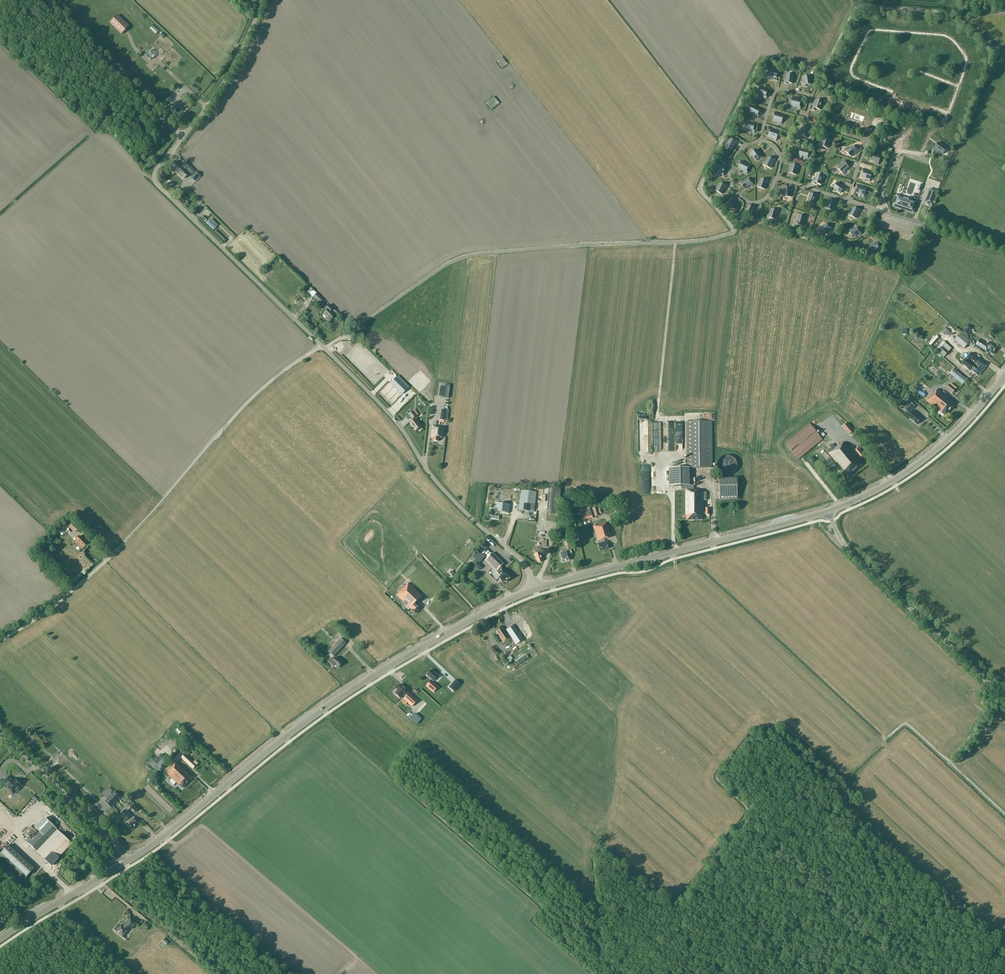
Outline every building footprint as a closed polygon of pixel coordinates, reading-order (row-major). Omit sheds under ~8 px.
[(122,34),(129,27),(117,16),(110,23),(122,34)] [(894,21),(893,26),(895,26),(894,31),(901,32),(901,21),(894,21)] [(897,56),(905,57),(906,51),(904,51),(905,46),(898,46),(897,56)] [(153,50),(146,57),(150,60),(152,58),(153,59),(155,56),(154,56),(157,53),(153,50)] [(176,54),(172,61),(176,64),(180,57),(176,54)] [(905,57),(901,69),(906,71),(910,59),(905,57)] [(501,58),(497,61),(504,69),(508,66),(501,58)] [(777,80),(777,78),(776,78),(777,72),(772,71),(772,69),(769,68),(767,76),(774,78),(774,80),(777,80)] [(786,80),(784,80),(784,83),(786,84),(787,83),(792,83),(794,75),(787,74),(786,80)] [(805,83),(803,84),(804,87),(806,86),(806,85),(811,84),(810,76),(804,77),(805,83)] [(866,91),(865,90),(868,86),(863,82),(856,90),(863,95),(866,91)] [(766,99),(767,97),(766,96),(768,91),(762,88),(763,87),(761,86),(757,93),(764,96),(763,98),(766,99)] [(499,103),(494,96),(485,104),(486,105),(487,104),(492,110),(499,103)] [(800,109),(801,107),(799,106),(801,101),(795,99),(796,98),(793,97),(791,105),(797,107),(797,108),(800,109)] [(823,101),(817,100),(815,106),(813,105),(812,109),(814,110),(815,108),(820,110),(823,101)] [(756,115),(755,116),(758,118),(759,115),(758,115),(760,110),(752,106),(749,112),(756,115)] [(774,112),(774,114),(775,115),(773,120),(779,122),(778,123),(781,124),(783,116),(777,114),(777,113),(774,112)] [(754,133),(755,130),(753,130),(754,125),(748,124),(749,122),(746,121),(745,130),(751,131),(751,132),(754,133)] [(949,128),(948,129),(944,126),(940,131),(948,137),(953,131),(949,128)] [(811,128),(809,128),(808,129),(803,127),(801,133),(799,132),(799,135),(807,137),(809,131),(810,131),(811,128)] [(770,128),(769,130),(770,131),(768,136),(774,138),(773,140),(776,141),(779,133),(772,131),(773,129),(770,128)] [(830,142),(831,142),(832,139),(830,139),(829,140),(824,138),(821,146),(827,148),(830,142)] [(738,141),(736,140),(735,141),(730,139),(728,144),(726,144),(725,146),(732,150),(735,144),(737,144),(738,141)] [(942,145),(942,146),(938,143),(934,149),(942,155),(947,149),(942,145)] [(859,151),(857,149),(856,150),(853,146),(848,150),(847,149),(845,151),(851,157),(856,152),(857,153),(859,151)] [(761,158),(763,157),(761,154),(760,155),(756,149),(749,154),(751,156),(752,155),(756,160),(760,157),(761,158)] [(802,156),(807,158),(809,152),(810,153),(811,150),(808,149),(807,151),(801,149),(798,157),(801,158),(802,156)] [(872,152),(871,154),(872,155),(870,160),(876,162),(876,164),(878,164),(881,157),(874,155),(875,153),(872,152)] [(776,160),(774,159),(773,160),(768,157),(765,163),(764,162),(763,164),(770,168),(773,162),(775,163),(776,160)] [(747,174),(748,171),(747,171),(749,166),(744,163),(744,162),(742,160),(738,168),(744,171),(744,172),(747,174)] [(841,163),(842,164),(838,169),(844,175),(846,173),(845,172),(849,168),(846,163),(844,160),(841,163)] [(184,170),(189,165),(185,161),(180,166),(175,162),(170,167),(181,177),(182,176),(184,179),(188,174),(184,170)] [(928,173),(935,177),(941,165),(933,162),(928,173)] [(723,176),(724,173),(723,173),(725,168),(720,165),(720,164),(718,163),(714,170),(721,173),(720,174),(723,176)] [(796,175),(798,168),(799,169),(800,166),(798,165),(797,166),(792,165),(789,173),(796,175)] [(187,169),(192,174),(195,171),(189,166),(187,169)] [(863,169),(862,171),(863,172),(862,177),(867,179),(867,181),(869,181),(872,174),(866,171),(866,170),(863,169)] [(195,181),(200,176),(196,172),(191,177),(195,181)] [(821,184),(822,179),(824,179),(825,177),(817,174),(815,181),(813,180),(812,183),(815,184),(815,183),(821,184)] [(937,182),(923,177),(920,184),(934,189),(937,182)] [(753,185),(752,183),(751,183),(748,179),(743,182),(742,181),(739,182),(744,189),(750,185),(751,186),(753,185)] [(769,180),(767,180),(766,181),(761,179),(759,184),(757,184),(756,187),(764,189),(766,183),(768,183),(769,180)] [(725,188),(726,189),(728,186),(725,185),(725,186),(720,183),(716,191),(722,194),(725,188)] [(843,189),(844,189),(846,187),(843,186),(842,187),(837,183),(832,189),(834,191),(835,190),(840,193),(843,189)] [(857,185),(856,187),(858,187),(856,193),(862,195),(861,196),(864,197),(866,189),(860,187),(860,186),(857,185)] [(784,188),(784,194),(782,194),(782,197),(791,197),(791,190),(792,190),(792,187),(790,187),(790,188),(784,188)] [(930,189),(925,203),(932,205),(937,191),(930,189)] [(814,204),(816,198),(817,198),(818,195),(816,194),(815,196),(810,194),(807,202),(814,204)] [(893,205),(913,212),(916,202),(897,196),(893,205)] [(737,199),(734,199),(734,200),(728,200),(729,206),(727,206),(727,209),(735,209),(735,202),(737,202),(737,199)] [(829,200),(827,206),(826,205),(825,208),(833,210),(835,204),(836,204),(837,201),(835,201),(834,202),(829,200)] [(756,208),(754,207),(753,208),(748,206),(746,211),(744,210),(743,213),(750,216),(753,210),(755,211),(756,208)] [(861,210),(859,209),(859,210),(854,208),(851,213),(849,212),(848,214),(855,218),(859,212),(860,213),(861,210)] [(771,209),(770,215),(768,214),(767,217),(775,219),(777,213),(779,213),(780,210),(777,210),(777,211),(771,209)] [(799,216),(797,221),(795,221),(795,224),(803,226),(804,219),(806,220),(807,217),(805,216),(804,217),(799,216)] [(832,229),(830,227),(829,228),(826,224),(821,228),(820,227),(818,229),(823,235),(828,230),(830,231),(832,229)] [(856,228),(852,230),(851,228),(849,230),(853,237),(858,234),(859,236),(861,234),(860,232),(859,233),(856,228)] [(877,244),(878,244),(878,241),(875,242),(875,244),(868,246),(871,254),(873,253),(873,251),(879,249),(877,244)] [(305,294),(308,297),(310,295),(312,297),(311,299),(314,301),(311,304),(314,307),(318,303),(319,304),(323,299),(317,293),(316,294),(311,288),(305,294)] [(331,311),(333,309),(329,305),(326,307),(328,309),(323,314),(327,318),(326,319),(329,322),(335,316),(331,311)] [(972,328),(967,325),(963,332),(968,335),(972,328)] [(960,334),(955,340),(964,348),(968,344),(973,348),(975,346),(970,342),(960,334)] [(986,350),(986,351),(993,354),(996,347),(990,344),(987,342),(986,344),(979,340),(976,345),(986,350)] [(939,351),(945,357),(949,352),(943,347),(939,351)] [(971,353),(967,358),(977,365),(976,366),(982,371),(987,365),(981,360),(979,363),(977,361),(978,359),(971,353)] [(973,370),(972,371),(978,376),(982,371),(976,366),(975,365),(974,366),(966,360),(962,365),(970,371),(972,368),(973,370)] [(954,369),(950,374),(962,384),(966,379),(954,369)] [(407,388),(396,378),(390,383),(402,394),(407,388)] [(443,397),(448,398),(449,384),(445,384),(444,387),(439,386),(438,396),(443,396),(443,397)] [(914,392),(924,397),(928,389),(917,385),(914,392)] [(950,385),(947,388),(952,393),(955,390),(950,385)] [(934,392),(927,401),(945,416),(955,403),(945,395),(946,394),(943,391),(942,392),(937,389),(935,392),(934,392)] [(915,406),(910,402),(904,409),(908,413),(915,406)] [(414,408),(408,413),(412,419),(418,414),(414,408)] [(447,421),(448,410),(441,409),(440,420),(447,421)] [(907,416),(917,424),(922,418),(919,416),(918,417),(915,414),(916,413),(913,410),(907,416)] [(414,419),(409,423),(416,431),(422,426),(417,420),(416,421),(414,419)] [(712,421),(687,422),(687,468),(689,468),(689,472),(678,472),(679,486),(681,486),(682,489),(686,489),(686,520),(703,520),(703,514),(705,514),(705,515),(710,515),(710,507),(706,507),(706,512),(703,512),(704,500),(706,500),(706,497),(706,492),(703,492),(703,490),(698,490),(698,489),(694,489),(693,472),(693,468),(712,468),(712,421)] [(809,424),(785,443),(798,459),(822,439),(809,424)] [(853,431),(847,424),(843,427),(848,434),(853,431)] [(443,427),(440,427),(433,426),(432,430),(432,432),(432,436),(433,436),(433,441),(438,441),(438,437),(442,437),(443,427)] [(858,448),(855,451),(859,456),(857,458),(844,442),(841,445),(840,444),(835,448),(832,444),(829,446),(831,448),(828,450),(827,449),(826,450),(827,451),(828,451),(829,453),(848,476),(862,465),(858,459),(860,458),(864,455),(858,448)] [(718,463),(718,464),(718,466),(718,468),(719,470),(720,471),(721,472),(722,473),(724,474),(725,475),(727,475),(729,475),(731,474),(732,474),(734,473),(735,472),(736,470),(737,468),(737,467),(737,465),(737,463),(737,462),(736,460),(735,459),(733,457),(732,456),(730,456),(729,455),(727,455),(725,456),(723,456),(722,457),(721,458),(719,460),(719,461),(718,463)] [(738,499),(737,479),(719,479),(719,499),(738,499)] [(560,490),(548,489),(547,514),(559,515),(560,490)] [(537,505),(535,505),(536,492),(521,490),(519,510),(534,512),(534,507),(536,507),(537,505)] [(510,506),(496,504),(495,513),(508,515),(510,506)] [(580,509),(581,517),(591,515),(589,507),(580,509)] [(69,527),(75,533),(79,529),(70,520),(67,524),(69,526),(69,527)] [(607,522),(593,526),(598,541),(600,540),(601,543),(598,544),(600,551),(609,548),(607,541),(605,542),(604,539),(612,537),(607,522)] [(82,549),(84,547),(84,548),(87,544),(79,536),(76,540),(74,542),(82,549)] [(564,539),(562,540),(562,542),(564,541),(566,548),(562,549),(561,551),(562,553),(559,554),(561,563),(570,560),(568,554),(571,553),(568,540),(567,540),(567,537),(564,538),(564,539)] [(541,548),(534,550),(535,553),(535,554),(537,563),(542,561),(539,554),(542,553),(541,548)] [(486,561),(497,571),(502,576),(500,578),(502,580),(504,578),(506,580),(510,577),(503,569),(503,568),(502,567),(504,564),(493,554),(486,561)] [(474,565),(479,571),(483,567),(478,561),(474,565)] [(435,584),(441,576),(436,572),(430,580),(435,584)] [(408,583),(396,595),(415,614),(421,608),(415,603),(422,596),(408,583)] [(441,583),(431,595),(436,599),(438,596),(437,596),(445,586),(441,583)] [(495,630),(505,646),(513,641),(511,638),(513,637),(516,641),(520,639),(514,630),(507,635),(501,626),(495,630)] [(341,638),(328,651),(333,656),(346,643),(341,638)] [(333,661),(330,658),(327,662),(332,667),(334,665),(337,668),(342,663),(336,657),(333,661)] [(431,669),(426,675),(433,681),(438,675),(431,669)] [(431,680),(426,686),(433,692),(438,687),(431,680)] [(460,684),(456,680),(449,686),(454,691),(460,684)] [(407,691),(399,684),(396,688),(398,690),(395,694),(400,698),(403,695),(404,695),(401,697),(412,706),(417,700),(409,693),(407,691)] [(179,750),(184,754),(191,747),(186,743),(183,746),(181,744),(177,748),(180,750),(179,750)] [(185,754),(181,758),(192,768),(196,765),(198,763),(195,760),(193,762),(185,754)] [(168,760),(164,756),(162,759),(159,756),(154,762),(160,767),(163,765),(168,760)] [(173,764),(165,772),(182,788),(192,777),(176,762),(173,765),(173,764)] [(2,787),(8,793),(10,790),(11,790),(14,788),(13,787),(16,784),(10,778),(7,781),(6,779),(6,778),(3,775),(0,778),(0,783),(3,786),(2,787)] [(17,788),(23,782),(21,780),(15,786),(17,788)] [(25,793),(34,785),(30,780),(20,788),(25,793)] [(111,807),(117,812),(118,811),(113,806),(120,797),(114,792),(105,802),(111,808),(111,807)] [(127,804),(136,812),(139,809),(130,800),(127,804)] [(125,810),(120,815),(126,821),(129,824),(127,826),(131,830),(139,822),(134,818),(131,816),(125,810)] [(50,822),(32,841),(29,838),(26,842),(29,844),(51,865),(72,843),(54,827),(58,823),(53,819),(50,822)] [(0,854),(0,855),(25,878),(34,869),(8,845),(0,854)] [(104,888),(101,891),(107,898),(112,895),(110,893),(108,894),(107,893),(108,893),(104,888)] [(126,929),(128,927),(131,929),(136,923),(130,918),(123,927),(121,925),(116,931),(123,937),(128,931),(126,929)]
